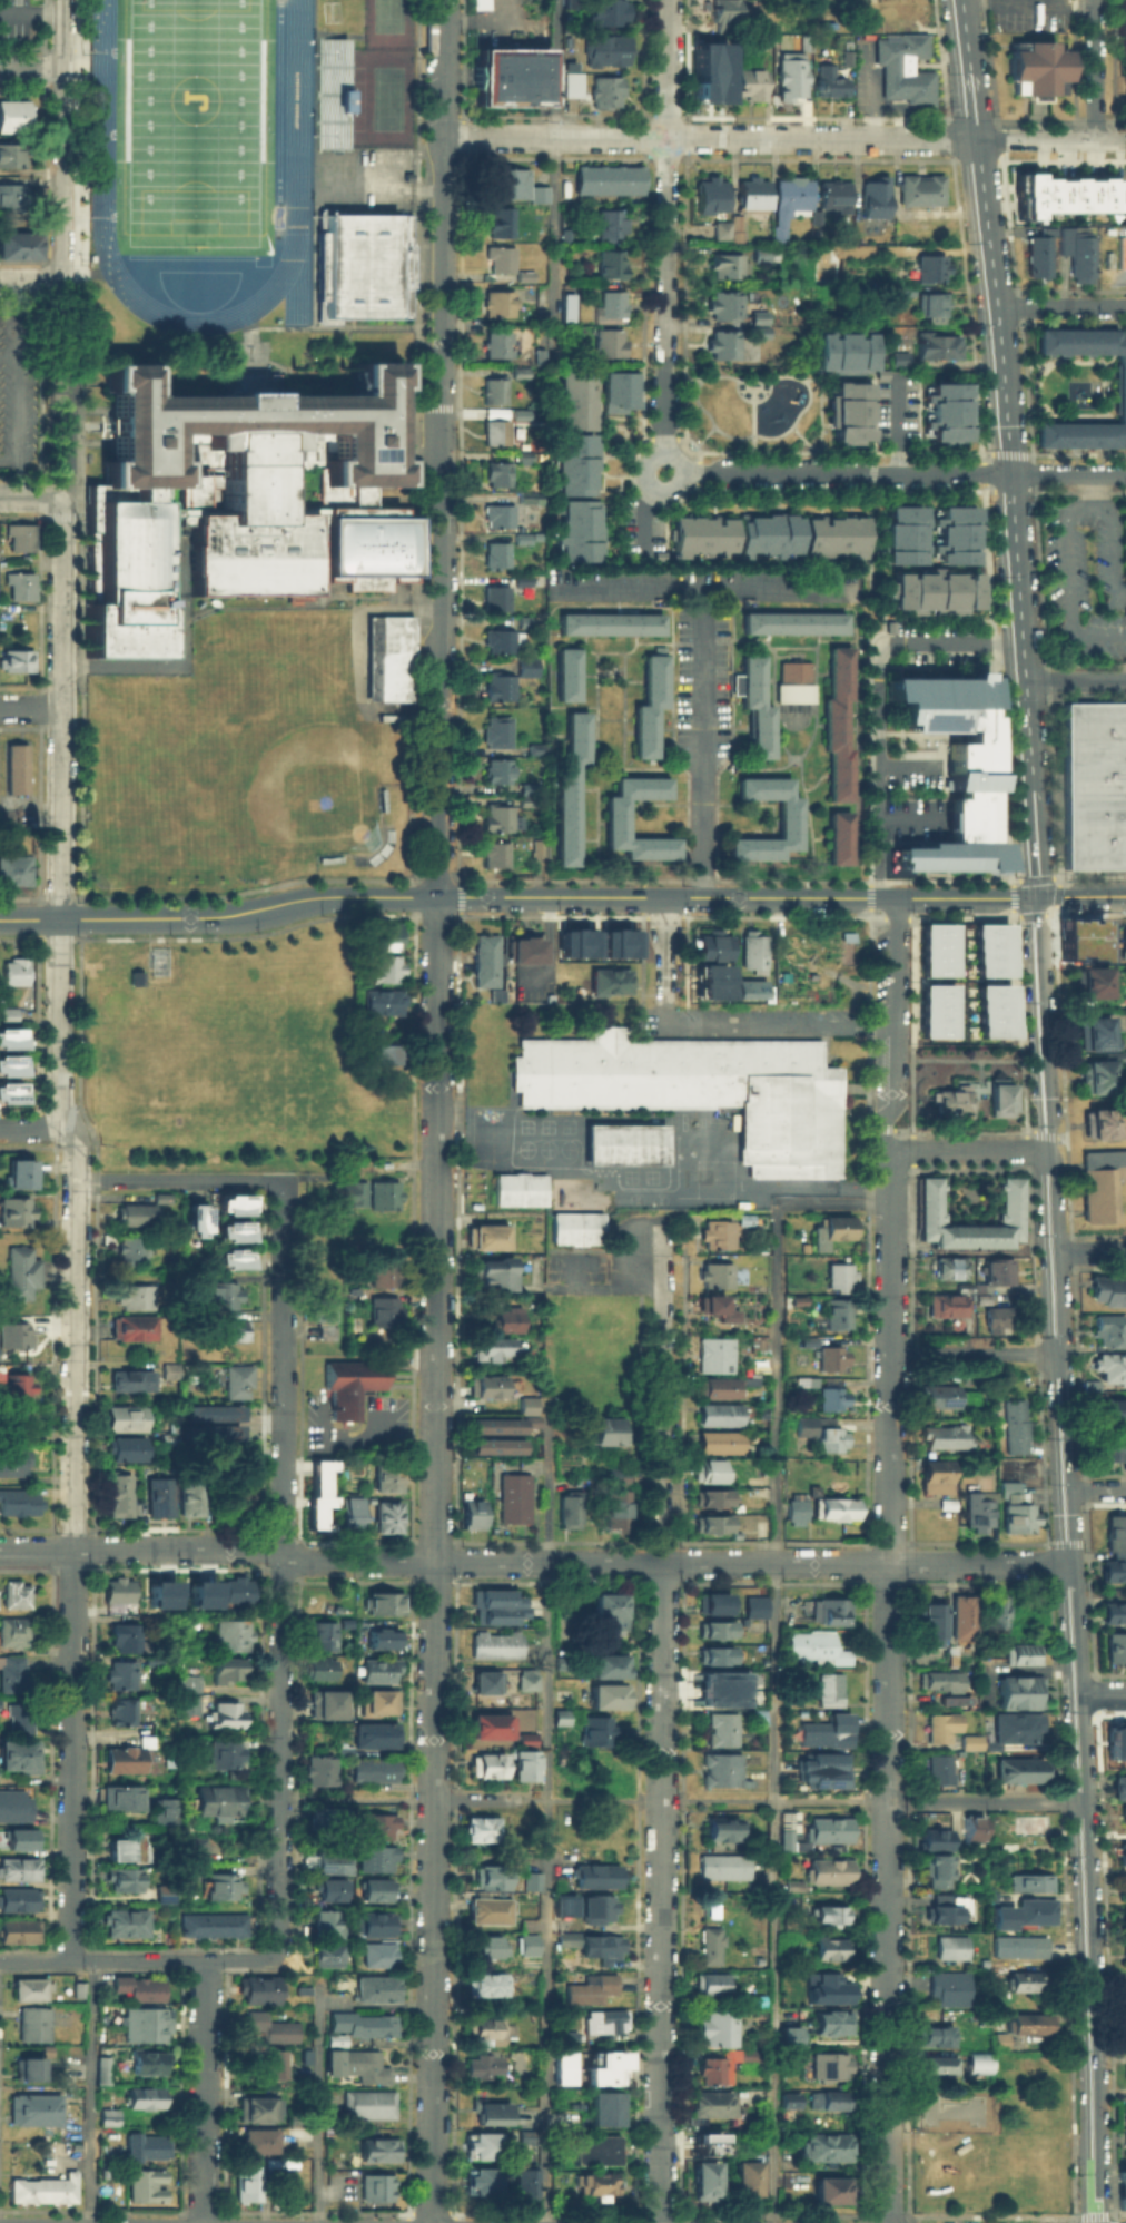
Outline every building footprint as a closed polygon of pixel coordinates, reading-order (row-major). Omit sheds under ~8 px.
[(563,9),(563,0),(581,0),(581,9),(563,9)] [(587,24),(587,0),(628,0),(628,24),(587,24)] [(712,29),(712,0),(735,0),(735,24),(728,24),(728,29),(712,29)] [(583,67),(584,36),(626,36),(626,67),(583,67)] [(345,37),(344,148),(316,148),(317,37),(345,37)] [(880,59),(873,59),(873,37),(925,37),(925,57),(903,57),(903,70),(932,70),(932,101),(879,101),(880,59)] [(692,102),(692,42),(725,42),(725,102),(692,102)] [(1009,78),(1009,50),(1018,51),(1018,43),(1049,43),(1049,50),(1064,50),(1064,80),(1053,80),(1053,94),(1019,94),(1019,78),(1009,78)] [(546,50),(545,105),(475,104),(475,50),(546,50)] [(850,52),(850,65),(841,65),(841,52),(850,52)] [(777,97),(777,58),(803,58),(803,97),(777,97)] [(831,65),(831,78),(843,78),(843,96),(816,96),(816,65),(831,65)] [(743,95),(734,95),(735,69),(763,70),(763,100),(743,100),(743,95)] [(562,96),(562,71),(580,71),(580,96),(562,96)] [(592,78),(620,78),(620,108),(591,107),(592,78)] [(27,131),(0,131),(0,99),(27,99),(27,131)] [(27,168),(0,168),(0,147),(38,147),(38,160),(27,160),(27,168)] [(641,165),(641,194),(575,194),(575,165),(641,165)] [(484,169),(527,169),(527,186),(546,186),(546,199),(484,199),(484,169)] [(1123,212),(1038,212),(1038,218),(1023,218),(1023,209),(1021,209),(1021,195),(1020,195),(1020,171),(1037,171),(1037,177),(1051,177),(1051,179),(1065,179),(1065,177),(1080,177),(1080,178),(1094,178),(1094,177),(1108,177),(1108,178),(1123,178),(1123,212)] [(873,183),(873,175),(885,175),(885,217),(861,217),(861,183),(873,183)] [(773,178),(773,225),(771,225),(771,240),(786,240),(786,217),(789,217),(789,208),(810,209),(810,178),(802,178),(802,176),(786,176),(786,178),(773,178)] [(941,176),(940,207),(898,206),(899,176),(941,176)] [(818,207),(818,178),(848,178),(848,207),(818,207)] [(724,179),(724,213),(698,213),(698,179),(724,179)] [(750,212),(737,212),(737,179),(766,179),(766,205),(750,205),(750,212)] [(26,210),(0,210),(0,183),(26,183),(26,210)] [(411,214),(340,214),(340,208),(316,208),(315,322),(339,322),(339,317),(409,318),(409,288),(413,288),(414,244),(409,244),(411,214)] [(512,209),(512,236),(487,236),(487,209),(512,209)] [(596,236),(596,209),(623,209),(623,237),(596,236)] [(809,222),(809,209),(819,209),(819,222),(809,222)] [(729,228),(729,214),(741,215),(741,228),(729,228)] [(711,235),(711,220),(727,220),(727,235),(711,235)] [(556,239),(556,227),(567,227),(567,239),(556,239)] [(1070,255),(1057,255),(1057,240),(1049,240),(1049,277),(1026,277),(1026,236),(1040,236),(1040,227),(1092,227),(1092,282),(1070,282),(1070,255)] [(729,242),(729,228),(742,229),(742,242),(729,242)] [(40,236),(40,262),(1,262),(1,236),(40,236)] [(892,257),(893,245),(908,245),(908,257),(892,257)] [(513,247),(513,272),(487,271),(487,247),(513,247)] [(750,262),(750,248),(766,248),(764,262),(750,262)] [(596,277),(596,249),(624,249),(624,277),(596,277)] [(741,269),(741,282),(714,282),(714,269),(708,269),(708,253),(741,253),(741,269)] [(945,256),(945,281),(916,281),(916,256),(945,256)] [(915,294),(896,294),(896,285),(915,285),(915,294)] [(709,291),(737,291),(735,318),(709,318),(709,291)] [(512,292),(512,315),(484,315),(484,292),(512,292)] [(600,292),(623,292),(623,317),(600,317),(600,292)] [(560,293),(573,293),(573,321),(559,321),(560,293)] [(917,316),(917,293),(946,293),(946,323),(928,323),(928,316),(917,316)] [(545,308),(545,323),(535,323),(535,308),(545,308)] [(750,323),(750,313),(768,314),(768,323),(750,323)] [(748,337),(748,324),(769,324),(769,337),(748,337)] [(620,327),(620,338),(625,338),(624,356),(594,356),(594,327),(620,327)] [(813,327),(812,368),(826,368),(826,372),(860,372),(860,367),(872,367),(873,327),(813,327)] [(917,329),(918,358),(961,357),(960,332),(932,333),(932,329),(917,329)] [(511,333),(511,357),(484,357),(484,332),(511,333)] [(739,332),(738,358),(709,357),(709,332),(739,332)] [(1036,333),(1125,333),(1125,442),(1114,442),(1114,446),(1035,446),(1035,423),(1116,423),(1116,354),(1036,353),(1036,333)] [(532,363),(532,347),(543,347),(543,363),(532,363)] [(891,348),(891,365),(908,365),(909,350),(891,348)] [(342,396),(353,396),(353,371),(357,371),(357,362),(399,362),(399,393),(395,393),(394,462),(403,462),(403,489),(373,489),(373,484),(326,484),(326,461),(334,461),(335,436),(304,436),(304,443),(298,443),(298,451),(284,451),(284,508),(282,508),(282,523),(224,524),(224,517),(223,515),(224,451),(208,451),(208,435),(171,435),(171,463),(180,463),(180,470),(179,470),(179,490),(159,490),(159,501),(132,501),(132,488),(106,486),(106,462),(115,462),(115,394),(106,394),(106,365),(115,365),(115,366),(154,366),(154,395),(342,396)] [(559,365),(557,425),(591,426),(592,393),(594,393),(595,376),(591,376),(591,366),(559,365)] [(527,366),(527,376),(514,376),(514,366),(527,366)] [(602,370),(601,401),(603,401),(603,411),(625,411),(625,406),(636,406),(636,397),(634,397),(634,392),(638,392),(639,381),(634,381),(634,371),(602,370)] [(506,378),(506,402),(484,402),(484,378),(506,378)] [(830,380),(830,439),(842,439),(842,442),(862,443),(862,439),(867,439),(867,397),(871,397),(871,381),(830,380)] [(926,381),(925,439),(941,440),(941,442),(962,443),(962,439),(968,439),(969,382),(926,381)] [(485,409),(500,410),(500,420),(508,420),(508,443),(485,443),(485,409)] [(556,432),(556,494),(594,493),(594,484),(591,484),(591,469),(595,469),(595,439),(592,439),(592,432),(556,432)] [(512,462),(512,485),(485,485),(485,462),(512,462)] [(180,470),(180,471),(209,471),(209,514),(191,514),(191,528),(180,528),(180,519),(160,519),(160,509),(178,509),(179,490),(179,470),(180,470)] [(106,486),(132,488),(131,499),(98,500),(99,603),(88,603),(89,486),(106,486)] [(346,486),(346,504),(322,504),(322,486),(346,486)] [(346,504),(346,486),(368,486),(368,504),(346,504)] [(543,493),(543,502),(520,502),(520,493),(543,493)] [(131,499),(132,501),(159,501),(159,509),(160,509),(160,519),(158,519),(158,604),(168,604),(168,661),(88,661),(88,603),(99,603),(98,500),(131,499)] [(561,499),(561,534),(554,534),(554,542),(560,542),(560,561),(600,561),(600,524),(595,524),(595,510),(600,510),(600,499),(561,499)] [(883,503),(883,562),(921,562),(921,558),(926,558),(926,537),(921,537),(921,531),(926,531),(926,509),(920,509),(920,503),(883,503)] [(346,504),(368,504),(368,508),(398,508),(398,513),(412,513),(412,572),(322,572),(322,505),(322,504),(346,504)] [(484,504),(512,504),(512,527),(484,527),(484,504)] [(979,562),(979,520),(974,520),(974,504),(937,504),(937,562),(979,562)] [(322,505),(320,523),(312,523),(312,512),(287,512),(287,505),(322,505)] [(800,514),(738,513),(738,551),(800,551),(800,514)] [(209,514),(209,515),(223,515),(224,517),(224,524),(282,523),(284,514),(309,515),(309,598),(192,598),(192,528),(191,528),(191,514),(209,514)] [(672,514),(672,552),(734,551),(734,514),(672,514)] [(803,515),(803,550),(812,550),(812,555),(826,555),(826,550),(852,550),(852,555),(867,557),(867,517),(803,515)] [(4,525),(32,525),(32,554),(7,554),(7,538),(4,538),(4,525)] [(531,534),(531,543),(516,543),(516,534),(531,534)] [(510,543),(508,569),(485,569),(485,543),(510,543)] [(322,572),(412,572),(411,582),(387,582),(387,590),(345,590),(345,581),(322,581),(322,572)] [(891,572),(890,607),(906,607),(906,612),(923,613),(923,608),(946,608),(946,614),(965,614),(965,608),(977,608),(978,596),(981,596),(981,581),(978,580),(978,573),(891,572)] [(2,574),(33,574),(32,602),(7,602),(7,586),(2,586),(2,574)] [(530,576),(530,584),(515,584),(515,576),(530,576)] [(483,587),(507,587),(507,612),(483,612),(483,587)] [(741,611),(741,633),(844,633),(844,611),(741,611)] [(557,612),(557,633),(661,635),(661,612),(557,612)] [(365,616),(365,701),(412,700),(412,616),(365,616)] [(887,631),(887,618),(896,618),(896,631),(887,631)] [(521,631),(521,645),(513,645),(513,651),(485,651),(485,631),(521,631)] [(642,653),(642,704),(633,704),(632,757),(654,757),(654,707),(663,707),(663,653),(663,646),(652,646),(652,653),(642,653)] [(828,646),(828,697),(822,697),(822,750),(827,750),(827,800),(849,800),(849,747),(843,747),(843,699),(849,699),(849,646),(828,646)] [(555,647),(555,700),(576,700),(576,647),(555,647)] [(7,662),(7,653),(34,653),(34,672),(2,671),(2,662),(7,662)] [(762,653),(762,704),(771,704),(771,758),(749,757),(749,707),(740,707),(740,694),(731,694),(731,673),(741,673),(741,653),(762,653)] [(517,676),(537,676),(537,656),(517,656),(517,676)] [(813,701),(776,701),(776,682),(779,682),(779,661),(810,661),(810,682),(813,682),(813,701)] [(886,677),(966,677),(966,671),(980,671),(980,676),(988,676),(988,707),(985,707),(985,715),(990,715),(989,773),(994,773),(992,790),(991,790),(991,840),(1004,840),(1004,869),(897,869),(897,860),(893,860),(893,846),(922,846),(922,840),(948,840),(948,797),(958,797),(958,789),(946,789),(946,770),(948,770),(948,741),(964,741),(964,730),(958,730),(958,731),(903,731),(903,722),(896,722),(896,700),(885,700),(886,677)] [(512,673),(512,699),(483,699),(483,673),(512,673)] [(1060,704),(1125,704),(1125,869),(1061,869),(1060,704)] [(554,865),(554,761),(564,761),(564,711),(586,711),(586,763),(576,763),(576,865),(554,865)] [(484,716),(508,716),(508,747),(483,747),(484,716)] [(4,745),(23,745),(24,795),(4,795),(4,745)] [(510,760),(510,783),(485,783),(485,760),(510,760)] [(676,836),(625,836),(626,798),(668,798),(668,776),(614,776),(614,795),(604,795),(604,848),(622,848),(622,858),(675,858),(676,836)] [(727,836),(777,837),(777,798),(735,798),(735,777),(789,777),(789,796),(799,796),(798,849),(780,849),(780,858),(727,858),(727,836)] [(520,790),(535,790),(535,804),(520,804),(520,790)] [(484,806),(511,806),(511,813),(520,813),(520,829),(494,829),(494,835),(483,835),(484,806)] [(827,810),(827,864),(848,864),(849,810),(827,810)] [(514,842),(514,855),(505,855),(505,866),(483,866),(483,842),(514,842)] [(23,885),(0,885),(0,855),(23,855),(23,885)] [(397,923),(397,950),(372,948),(372,923),(397,923)] [(919,923),(919,975),(954,975),(954,923),(919,923)] [(972,923),(1007,923),(1007,936),(1008,936),(1008,948),(1008,962),(1009,962),(1009,975),(975,975),(975,963),(974,963),(974,950),(972,950),(972,936),(971,936),(972,923)] [(559,956),(594,956),(594,926),(559,926),(559,956)] [(600,956),(634,956),(634,927),(600,927),(600,956)] [(1123,927),(1125,927),(1125,961),(1123,961),(1117,961),(1117,943),(1123,943),(1123,927)] [(740,932),(764,932),(763,971),(740,971),(740,932)] [(1068,933),(1094,933),(1094,957),(1068,957),(1068,933)] [(693,934),(727,934),(725,957),(693,957),(693,934)] [(473,988),(473,935),(496,935),(496,991),(500,991),(500,1002),(487,1002),(487,988),(473,988)] [(540,938),(540,962),(510,962),(510,938),(540,938)] [(371,955),(398,955),(398,981),(371,981),(371,955)] [(7,957),(24,957),(24,987),(0,987),(0,962),(7,962),(7,957)] [(697,997),(727,997),(728,964),(697,963),(697,997)] [(1075,997),(1076,966),(1109,967),(1109,997),(1075,997)] [(590,968),(628,968),(626,994),(590,994),(590,968)] [(733,980),(759,980),(759,996),(732,996),(733,980)] [(919,983),(918,1036),(952,1036),(954,983),(919,983)] [(975,984),(1010,984),(1010,996),(1011,996),(1011,1010),(1011,1023),(1013,1023),(1013,1036),(978,1036),(978,1023),(977,1023),(977,1011),(976,1011),(976,997),(975,997),(975,984)] [(401,991),(401,1014),(362,1014),(362,991),(401,991)] [(16,1023),(0,1023),(0,1009),(16,1009),(16,1023)] [(1108,1019),(1108,1047),(1077,1047),(1077,1019),(1108,1019)] [(517,1039),(517,1056),(508,1056),(508,1090),(516,1090),(516,1106),(737,1106),(737,1164),(747,1164),(747,1178),(839,1178),(839,1066),(821,1066),(821,1039),(640,1039),(640,1025),(590,1025),(590,1039),(517,1039)] [(19,1049),(0,1049),(0,1026),(19,1026),(19,1049)] [(374,1047),(399,1047),(399,1063),(374,1063),(374,1047)] [(1110,1092),(1077,1092),(1077,1061),(1103,1061),(1103,1051),(1120,1052),(1120,1063),(1110,1063),(1110,1092)] [(19,1075),(0,1075),(0,1055),(19,1054),(19,1075)] [(19,1104),(0,1104),(0,1081),(19,1081),(19,1104)] [(1008,1081),(1008,1115),(988,1115),(988,1081),(1008,1081)] [(930,1089),(966,1089),(966,1112),(930,1112),(930,1089)] [(1081,1110),(1122,1110),(1122,1137),(1081,1137),(1081,1110)] [(584,1123),(664,1123),(663,1164),(583,1164),(584,1123)] [(1085,1150),(1125,1148),(1125,1182),(1119,1182),(1122,1219),(1089,1221),(1085,1150)] [(6,1160),(31,1160),(30,1188),(6,1188),(6,1160)] [(941,1224),(998,1224),(998,1176),(1023,1177),(1023,1242),(995,1242),(995,1246),(931,1246),(931,1239),(917,1239),(917,1170),(942,1170),(941,1224)] [(493,1173),(544,1173),(544,1204),(493,1204),(493,1173)] [(365,1181),(365,1206),(330,1204),(330,1181),(365,1181)] [(368,1181),(397,1181),(397,1208),(368,1208),(368,1181)] [(223,1199),(250,1199),(250,1214),(223,1214),(223,1199)] [(32,1202),(32,1209),(34,1209),(34,1217),(32,1217),(32,1227),(3,1226),(3,1202),(32,1202)] [(118,1207),(155,1208),(155,1226),(118,1226),(118,1207)] [(205,1210),(205,1238),(190,1238),(190,1209),(205,1210)] [(550,1211),(601,1212),(601,1243),(550,1242),(550,1211)] [(737,1222),(737,1211),(752,1211),(752,1222),(737,1222)] [(822,1250),(810,1250),(810,1226),(821,1226),(821,1214),(852,1214),(851,1239),(822,1239),(822,1250)] [(730,1218),(730,1250),(705,1250),(705,1240),(699,1240),(699,1228),(705,1228),(705,1218),(730,1218)] [(224,1226),(250,1227),(250,1242),(224,1242),(224,1226)] [(466,1227),(504,1227),(504,1248),(466,1248),(466,1227)] [(113,1245),(103,1245),(103,1233),(117,1233),(117,1240),(113,1240),(113,1245)] [(119,1240),(145,1240),(145,1265),(119,1265),(119,1240)] [(368,1246),(411,1246),(411,1258),(397,1258),(396,1287),(368,1287),(368,1246)] [(11,1249),(31,1249),(31,1266),(43,1266),(43,1291),(33,1291),(33,1301),(11,1301),(11,1249)] [(223,1253),(249,1253),(249,1269),(223,1268),(223,1253)] [(981,1280),(982,1256),(1008,1256),(1008,1281),(981,1280)] [(964,1258),(964,1278),(931,1278),(931,1257),(964,1258)] [(474,1261),(510,1261),(510,1287),(474,1287),(474,1261)] [(848,1263),(848,1270),(851,1270),(851,1279),(848,1279),(848,1287),(824,1286),(824,1262),(848,1263)] [(731,1263),(731,1287),(699,1286),(700,1263),(731,1263)] [(1099,1275),(1125,1275),(1125,1304),(1099,1304),(1099,1299),(1087,1299),(1087,1279),(1099,1279),(1099,1275)] [(119,1308),(119,1283),(154,1283),(154,1308),(119,1308)] [(240,1285),(240,1310),(211,1310),(211,1285),(240,1285)] [(313,1287),(330,1287),(330,1299),(334,1299),(334,1329),(313,1329),(313,1287)] [(961,1292),(961,1312),(926,1312),(926,1292),(961,1292)] [(974,1301),(974,1292),(988,1292),(988,1301),(974,1301)] [(722,1296),(722,1302),(727,1302),(727,1316),(722,1316),(722,1317),(698,1317),(698,1296),(722,1296)] [(369,1337),(369,1297),(397,1297),(397,1337),(369,1337)] [(826,1299),(848,1299),(848,1327),(826,1327),(826,1299)] [(1017,1307),(1017,1328),(985,1328),(985,1307),(1017,1307)] [(518,1310),(518,1332),(492,1332),(492,1310),(518,1310)] [(1124,1315),(1124,1345),(1094,1345),(1094,1315),(1124,1315)] [(115,1342),(115,1318),(159,1318),(158,1344),(115,1342)] [(217,1322),(250,1322),(250,1342),(217,1342),(217,1322)] [(3,1326),(33,1326),(32,1350),(3,1349),(3,1326)] [(754,1348),(754,1335),(763,1335),(763,1348),(754,1348)] [(731,1339),(731,1373),(698,1373),(698,1339),(731,1339)] [(515,1340),(515,1360),(473,1360),(474,1340),(515,1340)] [(844,1348),(844,1368),(817,1368),(817,1348),(844,1348)] [(1093,1353),(1125,1353),(1125,1383),(1096,1383),(1096,1368),(1093,1368),(1093,1353)] [(162,1378),(176,1378),(176,1362),(161,1362),(162,1378)] [(329,1384),(325,1384),(325,1363),(381,1363),(381,1389),(357,1389),(356,1418),(329,1418),(329,1384)] [(254,1368),(254,1401),(229,1401),(229,1368),(254,1368)] [(116,1374),(155,1374),(155,1395),(115,1395),(116,1374)] [(742,1385),(742,1375),(755,1375),(755,1385),(742,1385)] [(33,1376),(33,1401),(4,1401),(4,1376),(33,1376)] [(792,1385),(792,1376),(813,1376),(813,1385),(792,1385)] [(501,1378),(501,1396),(467,1396),(467,1378),(501,1378)] [(741,1380),(741,1397),(697,1397),(697,1380),(741,1380)] [(838,1386),(838,1393),(846,1393),(846,1406),(838,1406),(838,1410),(816,1410),(816,1386),(838,1386)] [(962,1387),(962,1407),(921,1407),(921,1387),(962,1387)] [(534,1398),(534,1415),(520,1415),(520,1398),(534,1398)] [(1096,1422),(1096,1398),(1122,1398),(1122,1422),(1096,1422)] [(1004,1399),(1025,1399),(1025,1452),(1004,1452),(1004,1399)] [(755,1417),(755,1401),(768,1401),(768,1417),(755,1417)] [(740,1406),(740,1425),(700,1425),(700,1405),(740,1406)] [(238,1416),(238,1420),(191,1422),(191,1407),(238,1407),(238,1416)] [(152,1410),(152,1434),(109,1434),(110,1410),(152,1410)] [(9,1411),(32,1411),(32,1435),(9,1435),(9,1411)] [(538,1415),(522,1415),(523,1427),(538,1426),(538,1415)] [(520,1417),(520,1430),(466,1430),(466,1417),(520,1417)] [(796,1419),(814,1419),(814,1428),(843,1428),(843,1450),(816,1449),(816,1436),(796,1436),(796,1419)] [(593,1443),(593,1420),(616,1420),(616,1443),(593,1443)] [(166,1432),(166,1423),(179,1423),(179,1432),(166,1432)] [(967,1426),(967,1448),(922,1448),(923,1425),(967,1426)] [(238,1435),(238,1439),(191,1439),(191,1426),(238,1426),(238,1435)] [(708,1454),(699,1454),(699,1433),(740,1433),(740,1454),(708,1454)] [(162,1446),(162,1434),(179,1434),(178,1446),(162,1446)] [(1096,1459),(1096,1435),(1118,1435),(1118,1459),(1096,1459)] [(520,1438),(520,1450),(465,1450),(465,1437),(520,1437),(520,1438)] [(149,1439),(149,1464),(112,1464),(112,1439),(149,1439)] [(28,1476),(0,1476),(0,1454),(32,1454),(32,1466),(28,1466),(28,1476)] [(310,1495),(310,1459),(334,1459),(334,1469),(326,1469),(327,1495),(310,1495)] [(699,1460),(728,1460),(728,1482),(694,1482),(695,1462),(699,1462),(699,1460)] [(949,1462),(949,1494),(921,1493),(921,1462),(949,1462)] [(399,1463),(399,1492),(376,1492),(376,1463),(399,1463)] [(624,1468),(624,1479),(631,1479),(630,1532),(606,1532),(608,1468),(624,1468)] [(500,1474),(530,1474),(530,1522),(498,1522),(500,1474)] [(110,1477),(134,1477),(134,1517),(110,1517),(110,1477)] [(181,1521),(181,1478),(205,1478),(205,1521),(181,1521)] [(1016,1478),(1016,1494),(1023,1494),(1023,1503),(1033,1503),(1033,1532),(1001,1532),(1001,1503),(1005,1503),(1005,1494),(997,1494),(997,1478),(1016,1478)] [(151,1521),(151,1479),(176,1479),(176,1521),(151,1521)] [(808,1494),(808,1483),(819,1483),(819,1494),(808,1494)] [(255,1488),(255,1509),(229,1509),(229,1488),(255,1488)] [(36,1514),(0,1514),(0,1489),(28,1489),(28,1492),(36,1492),(36,1514)] [(695,1491),(727,1492),(727,1505),(695,1504),(695,1491)] [(560,1493),(579,1493),(579,1528),(559,1528),(560,1493)] [(327,1495),(333,1495),(333,1506),(322,1506),(322,1528),(306,1528),(306,1495),(310,1495),(327,1495)] [(817,1518),(817,1495),(855,1495),(855,1518),(817,1518)] [(340,1496),(362,1496),(362,1527),(354,1527),(354,1531),(340,1531),(340,1496)] [(937,1507),(937,1496),(954,1497),(954,1507),(937,1507)] [(458,1527),(458,1497),(480,1497),(481,1526),(458,1527)] [(806,1521),(787,1519),(787,1498),(807,1498),(806,1521)] [(966,1527),(966,1498),(990,1498),(990,1527),(966,1527)] [(397,1504),(397,1533),(376,1533),(376,1503),(397,1504)] [(1105,1515),(1125,1515),(1125,1550),(1105,1550),(1105,1515)] [(694,1517),(728,1517),(728,1531),(694,1531),(694,1517)] [(1100,1560),(1125,1560),(1125,1581),(1100,1581),(1100,1560)] [(125,1577),(125,1581),(135,1581),(135,1604),(108,1604),(108,1581),(113,1581),(113,1577),(125,1577)] [(244,1577),(244,1580),(255,1580),(255,1604),(226,1604),(227,1580),(235,1580),(235,1577),(244,1577)] [(147,1606),(147,1580),(174,1580),(174,1606),(147,1606)] [(187,1606),(187,1580),(214,1580),(214,1606),(187,1606)] [(0,1581),(17,1581),(17,1585),(29,1585),(29,1609),(1,1609),(0,1581)] [(516,1588),(516,1604),(522,1604),(522,1616),(516,1616),(516,1621),(470,1621),(470,1588),(516,1588)] [(365,1594),(399,1594),(399,1612),(365,1612),(365,1594)] [(605,1619),(595,1619),(595,1594),(626,1594),(626,1629),(605,1629),(605,1619)] [(950,1595),(974,1596),(974,1639),(950,1639),(950,1595)] [(698,1596),(725,1596),(725,1612),(698,1612),(698,1596)] [(743,1596),(764,1596),(764,1616),(743,1616),(743,1596)] [(1119,1602),(1125,1602),(1125,1623),(1103,1623),(1103,1596),(1119,1596),(1119,1602)] [(984,1599),(1004,1599),(1004,1634),(984,1634),(984,1599)] [(811,1600),(847,1600),(847,1622),(811,1622),(811,1600)] [(917,1612),(917,1605),(941,1605),(941,1645),(921,1645),(921,1612),(917,1612)] [(28,1649),(0,1649),(0,1619),(28,1619),(28,1649)] [(306,1650),(306,1621),(335,1621),(335,1650),(306,1650)] [(732,1623),(732,1636),(698,1636),(698,1622),(732,1623)] [(251,1623),(251,1654),(218,1653),(218,1623),(251,1623)] [(115,1626),(144,1626),(144,1653),(115,1653),(115,1626)] [(392,1630),(392,1645),(368,1645),(368,1630),(392,1630)] [(830,1630),(830,1653),(847,1653),(847,1663),(820,1663),(820,1656),(787,1656),(787,1630),(830,1630)] [(521,1633),(520,1658),(471,1658),(471,1633),(521,1633)] [(1107,1634),(1125,1634),(1125,1662),(1107,1662),(1107,1634)] [(1038,1644),(1038,1663),(1005,1663),(1005,1644),(1038,1644)] [(730,1649),(730,1663),(699,1663),(699,1649),(730,1649)] [(624,1655),(624,1674),(591,1674),(591,1655),(624,1655)] [(23,1693),(23,1656),(0,1656),(0,1694),(23,1693)] [(306,1679),(306,1656),(335,1656),(335,1679),(306,1679)] [(569,1656),(569,1668),(556,1668),(556,1656),(569,1656)] [(392,1682),(359,1682),(359,1660),(397,1660),(397,1672),(392,1672),(392,1682)] [(245,1662),(244,1683),(217,1683),(217,1662),(245,1662)] [(139,1664),(139,1691),(113,1691),(113,1664),(139,1664)] [(535,1668),(535,1690),(518,1690),(518,1668),(535,1668)] [(747,1670),(747,1705),(700,1705),(701,1670),(747,1670)] [(502,1673),(502,1692),(473,1692),(474,1673),(502,1673)] [(840,1674),(840,1705),(818,1705),(818,1673),(840,1674)] [(959,1673),(959,1690),(918,1690),(918,1673),(959,1673)] [(184,1692),(184,1676),(201,1676),(201,1692),(184,1692)] [(1041,1678),(1041,1708),(998,1708),(999,1678),(1041,1678)] [(591,1686),(625,1686),(625,1706),(591,1706),(591,1686)] [(395,1691),(395,1714),(360,1714),(360,1691),(395,1691)] [(959,1706),(959,1691),(977,1691),(976,1706),(959,1706)] [(343,1692),(343,1717),(309,1717),(309,1692),(343,1692)] [(180,1718),(180,1698),(199,1698),(199,1718),(180,1718)] [(141,1703),(141,1727),(115,1727),(115,1702),(141,1703)] [(4,1703),(31,1703),(31,1735),(7,1735),(7,1718),(4,1718),(4,1703)] [(216,1730),(217,1704),(241,1704),(241,1730),(216,1730)] [(554,1710),(569,1710),(569,1723),(554,1723),(554,1710)] [(799,1721),(827,1721),(827,1711),(848,1711),(848,1729),(850,1729),(850,1745),(798,1744),(799,1721)] [(707,1713),(735,1713),(735,1745),(705,1744),(707,1713)] [(994,1740),(994,1713),(1040,1713),(1039,1737),(1034,1737),(1034,1743),(999,1743),(999,1749),(984,1749),(984,1740),(994,1740)] [(928,1714),(948,1714),(948,1742),(928,1742),(928,1714)] [(472,1715),(508,1715),(508,1737),(472,1737),(472,1715)] [(611,1718),(611,1744),(581,1744),(582,1718),(611,1718)] [(355,1722),(394,1722),(394,1748),(355,1748),(355,1722)] [(1122,1724),(1125,1724),(1125,1758),(1108,1758),(1108,1727),(1113,1727),(1113,1723),(1122,1723),(1122,1724)] [(533,1733),(533,1745),(518,1745),(518,1733),(533,1733)] [(961,1733),(984,1733),(984,1749),(961,1749),(961,1733)] [(145,1748),(145,1738),(156,1738),(155,1748),(145,1748)] [(127,1749),(127,1740),(142,1740),(142,1749),(127,1749)] [(39,1772),(0,1772),(0,1741),(39,1742),(39,1772)] [(214,1743),(243,1743),(243,1769),(213,1769),(214,1743)] [(107,1776),(107,1749),(149,1749),(149,1777),(107,1776)] [(535,1751),(535,1779),(514,1779),(514,1751),(535,1751)] [(800,1755),(833,1755),(833,1751),(846,1751),(846,1787),(800,1786),(800,1755)] [(502,1754),(502,1778),(470,1778),(470,1754),(502,1754)] [(740,1754),(740,1787),(702,1787),(702,1754),(740,1754)] [(925,1784),(925,1754),(949,1754),(949,1784),(925,1784)] [(305,1757),(332,1757),(332,1784),(305,1784),(305,1757)] [(352,1757),(395,1758),(395,1771),(393,1771),(393,1780),(352,1780),(352,1757)] [(996,1760),(1039,1760),(1039,1781),(996,1781),(996,1760)] [(1112,1778),(1125,1778),(1125,1800),(1112,1800),(1112,1778)] [(99,1789),(147,1789),(147,1810),(99,1810),(99,1789)] [(200,1789),(246,1789),(246,1818),(200,1818),(200,1789)] [(28,1823),(0,1823),(0,1790),(28,1791),(28,1823)] [(155,1802),(176,1802),(176,1822),(155,1822),(155,1802)] [(308,1808),(345,1808),(345,1830),(308,1830),(308,1808)] [(1025,1842),(1010,1841),(1010,1811),(1048,1811),(1048,1837),(1025,1837),(1025,1842)] [(391,1813),(391,1838),(358,1838),(358,1813),(391,1813)] [(464,1840),(464,1816),(495,1816),(495,1840),(464,1840)] [(968,1852),(965,1852),(965,1817),(981,1817),(981,1852),(968,1852)] [(707,1818),(734,1818),(733,1838),(707,1838),(707,1818)] [(806,1819),(847,1819),(847,1842),(806,1842),(806,1819)] [(3,1829),(37,1829),(37,1851),(3,1851),(3,1829)] [(808,1850),(808,1841),(791,1841),(792,1829),(779,1829),(779,1850),(808,1850)] [(948,1831),(948,1850),(918,1850),(919,1831),(948,1831)] [(112,1860),(112,1840),(148,1840),(148,1867),(135,1867),(135,1860),(112,1860)] [(187,1841),(206,1841),(206,1856),(187,1856),(187,1841)] [(392,1846),(391,1871),(359,1871),(359,1846),(392,1846)] [(316,1852),(349,1852),(349,1872),(316,1872),(316,1852)] [(747,1855),(747,1878),(697,1878),(697,1855),(747,1855)] [(37,1885),(0,1885),(0,1858),(37,1858),(37,1885)] [(925,1858),(945,1858),(945,1886),(925,1886),(925,1858)] [(807,1859),(848,1859),(848,1883),(807,1882),(807,1859)] [(576,1887),(576,1865),(615,1865),(615,1887),(576,1887)] [(504,1867),(504,1888),(473,1888),(473,1866),(504,1867)] [(145,1883),(145,1895),(112,1895),(112,1883),(107,1883),(107,1869),(145,1869),(145,1883)] [(206,1898),(206,1872),(236,1872),(236,1879),(243,1879),(243,1891),(236,1891),(236,1898),(206,1898)] [(539,1872),(539,1888),(523,1888),(523,1872),(539,1872)] [(1050,1877),(1050,1891),(1010,1891),(1010,1877),(1050,1877)] [(317,1879),(343,1879),(343,1899),(317,1899),(317,1879)] [(359,1900),(360,1879),(387,1879),(387,1900),(359,1900)] [(556,1879),(565,1879),(565,1890),(556,1890),(556,1879)] [(784,1881),(804,1882),(804,1891),(784,1890),(784,1881)] [(154,1901),(154,1883),(172,1883),(172,1902),(154,1901)] [(37,1914),(0,1914),(0,1888),(36,1888),(37,1914)] [(574,1915),(553,1915),(553,1894),(574,1894),(574,1915)] [(580,1919),(580,1895),(612,1895),(612,1920),(601,1920),(601,1924),(582,1924),(582,1919),(580,1919)] [(1017,1898),(1054,1898),(1054,1924),(1037,1924),(1037,1928),(992,1928),(992,1906),(1017,1906),(1017,1898)] [(508,1899),(508,1922),(467,1922),(467,1899),(508,1899)] [(847,1907),(847,1921),(814,1920),(814,1907),(847,1907)] [(957,1908),(957,1921),(923,1921),(925,1907),(957,1908)] [(314,1935),(314,1908),(336,1908),(336,1935),(314,1935)] [(151,1914),(150,1939),(108,1939),(108,1912),(151,1914)] [(393,1914),(393,1935),(359,1935),(359,1914),(393,1914)] [(184,1917),(249,1917),(249,1939),(184,1939),(184,1917)] [(37,1945),(0,1945),(0,1919),(37,1919),(37,1945)] [(719,1928),(719,1965),(700,1964),(700,1928),(719,1928)] [(575,1931),(575,1946),(555,1946),(555,1931),(575,1931)] [(535,1955),(517,1955),(517,1932),(535,1932),(535,1955)] [(1045,1955),(991,1955),(991,1934),(1045,1934),(1045,1955)] [(500,1958),(472,1958),(472,1935),(500,1935),(500,1942),(505,1942),(505,1955),(500,1955),(500,1958)] [(597,1965),(597,1956),(579,1956),(579,1935),(618,1935),(618,1936),(622,1936),(622,1950),(618,1950),(618,1959),(609,1959),(609,1965),(597,1965)] [(936,1937),(964,1937),(964,1958),(936,1958),(936,1937)] [(847,1938),(847,1957),(816,1957),(816,1938),(847,1938)] [(313,1942),(343,1942),(343,1966),(313,1966),(313,1942)] [(393,1942),(393,1966),(363,1966),(363,1942),(393,1942)] [(989,1969),(989,1961),(1007,1961),(1007,1970),(989,1969)] [(812,1969),(833,1968),(833,1978),(842,1978),(842,1997),(802,1997),(802,1984),(808,1984),(808,1978),(812,1978),(812,1969)] [(689,1993),(689,1969),(729,1970),(729,1993),(689,1993)] [(930,1993),(930,1973),(970,1973),(970,2003),(939,2003),(939,1993),(930,1993)] [(1010,1973),(1056,1973),(1056,1990),(1010,1990),(1010,1973)] [(465,1974),(502,1974),(502,1994),(465,1994),(465,1974)] [(276,1991),(276,2001),(240,2001),(240,1991),(234,1991),(234,1975),(276,1975),(276,1991)] [(355,1975),(397,1976),(396,2000),(355,1999),(355,1975)] [(595,1981),(595,1975),(613,1975),(613,1995),(599,1995),(599,2001),(564,2001),(564,1981),(595,1981)] [(110,1990),(110,1976),(160,1976),(160,1997),(125,1997),(125,1990),(110,1990)] [(10,1977),(43,1977),(43,1983),(51,1983),(51,1991),(42,1991),(42,2000),(10,2000),(10,1977)] [(47,2006),(47,2038),(17,2038),(17,2006),(47,2006)] [(165,2006),(165,2039),(121,2039),(121,2006),(165,2006)] [(813,2029),(813,2007),(843,2007),(843,2029),(813,2029)] [(583,2009),(623,2009),(623,2030),(583,2030),(583,2009)] [(245,2030),(245,2010),(264,2011),(264,2019),(296,2019),(296,2039),(259,2039),(259,2030),(245,2030)] [(694,2043),(694,2010),(732,2011),(732,2043),(694,2043)] [(1010,2014),(1056,2014),(1056,2033),(1010,2033),(1010,2014)] [(348,2015),(393,2015),(393,2036),(348,2036),(348,2015)] [(502,2018),(502,2036),(465,2036),(465,2018),(502,2018)] [(799,2044),(799,2026),(779,2026),(780,2044),(799,2044)] [(951,2027),(951,2045),(920,2045),(920,2027),(951,2027)] [(573,2030),(573,2039),(559,2039),(559,2030),(573,2030)] [(1007,2035),(1007,2046),(996,2046),(996,2035),(1007,2035)] [(13,2057),(38,2057),(38,2044),(48,2044),(48,2056),(39,2056),(39,2078),(13,2077),(13,2057)] [(279,2048),(278,2074),(253,2074),(254,2048),(279,2048)] [(739,2058),(739,2048),(758,2048),(758,2058),(739,2058)] [(162,2050),(162,2070),(132,2070),(132,2049),(162,2050)] [(340,2049),(340,2072),(340,2075),(324,2075),(324,2049),(340,2049)] [(355,2072),(340,2072),(340,2049),(377,2049),(377,2066),(386,2066),(386,2082),(355,2082),(355,2072)] [(586,2067),(586,2049),(624,2050),(624,2067),(622,2067),(586,2067)] [(492,2050),(492,2055),(500,2056),(500,2070),(491,2070),(491,2073),(473,2073),(473,2070),(464,2070),(464,2055),(473,2055),(473,2050),(492,2050)] [(572,2084),(553,2083),(553,2050),(572,2050),(572,2084)] [(812,2052),(847,2052),(847,2075),(811,2075),(812,2052)] [(988,2052),(988,2072),(967,2072),(967,2052),(988,2052)] [(93,2055),(107,2055),(107,2083),(93,2083),(93,2055)] [(722,2055),(722,2081),(700,2079),(700,2055),(722,2055)] [(523,2057),(523,2066),(513,2065),(513,2057),(523,2057)] [(954,2057),(954,2072),(919,2072),(919,2057),(954,2057)] [(586,2067),(622,2067),(621,2084),(583,2084),(583,2067),(586,2067)] [(127,2086),(160,2086),(160,2105),(127,2105),(127,2086)] [(586,2087),(616,2087),(615,2122),(586,2122),(586,2087)] [(733,2088),(732,2115),(702,2115),(702,2118),(687,2118),(688,2088),(733,2088)] [(391,2089),(391,2116),(342,2116),(342,2089),(391,2089)] [(850,2089),(850,2105),(810,2105),(810,2089),(850,2089)] [(797,2092),(797,2103),(780,2103),(780,2092),(797,2092)] [(57,2093),(57,2123),(7,2123),(7,2093),(57,2093)] [(996,2094),(995,2125),(915,2124),(916,2093),(996,2094)] [(274,2094),(274,2119),(240,2119),(240,2117),(236,2117),(236,2096),(240,2096),(240,2094),(274,2094)] [(498,2104),(475,2103),(475,2124),(507,2124),(507,2104),(498,2104)] [(116,2107),(116,2122),(98,2122),(98,2107),(116,2107)] [(287,2114),(305,2114),(305,2123),(287,2123),(287,2114)] [(275,2127),(275,2151),(241,2151),(241,2127),(275,2127)] [(682,2128),(700,2128),(700,2142),(715,2142),(715,2153),(682,2153),(682,2128)] [(804,2157),(806,2129),(849,2129),(849,2157),(804,2157)] [(516,2131),(534,2131),(534,2141),(516,2141),(516,2131)] [(168,2133),(167,2157),(125,2157),(125,2133),(168,2133)] [(573,2133),(618,2134),(618,2164),(572,2164),(573,2133)] [(743,2151),(743,2133),(760,2133),(760,2151),(743,2151)] [(496,2134),(495,2156),(465,2156),(465,2134),(496,2134)] [(358,2137),(394,2138),(394,2160),(358,2160),(358,2137)] [(732,2194),(732,2157),(759,2157),(759,2194),(732,2194)] [(691,2158),(715,2158),(715,2197),(691,2197),(691,2158)] [(532,2163),(532,2197),(514,2197),(514,2162),(532,2163)] [(258,2166),(258,2199),(235,2199),(235,2166),(258,2166)] [(159,2167),(159,2191),(161,2191),(161,2199),(126,2199),(126,2167),(159,2167)] [(8,2175),(62,2176),(63,2170),(73,2170),(72,2201),(8,2201),(8,2175)] [(498,2170),(498,2192),(465,2192),(465,2170),(498,2170)] [(611,2185),(611,2193),(582,2193),(582,2185),(576,2185),(576,2171),(611,2171),(611,2185)] [(358,2174),(389,2174),(389,2199),(358,2199),(358,2174)] [(816,2176),(849,2176),(849,2200),(816,2200),(816,2176)]
